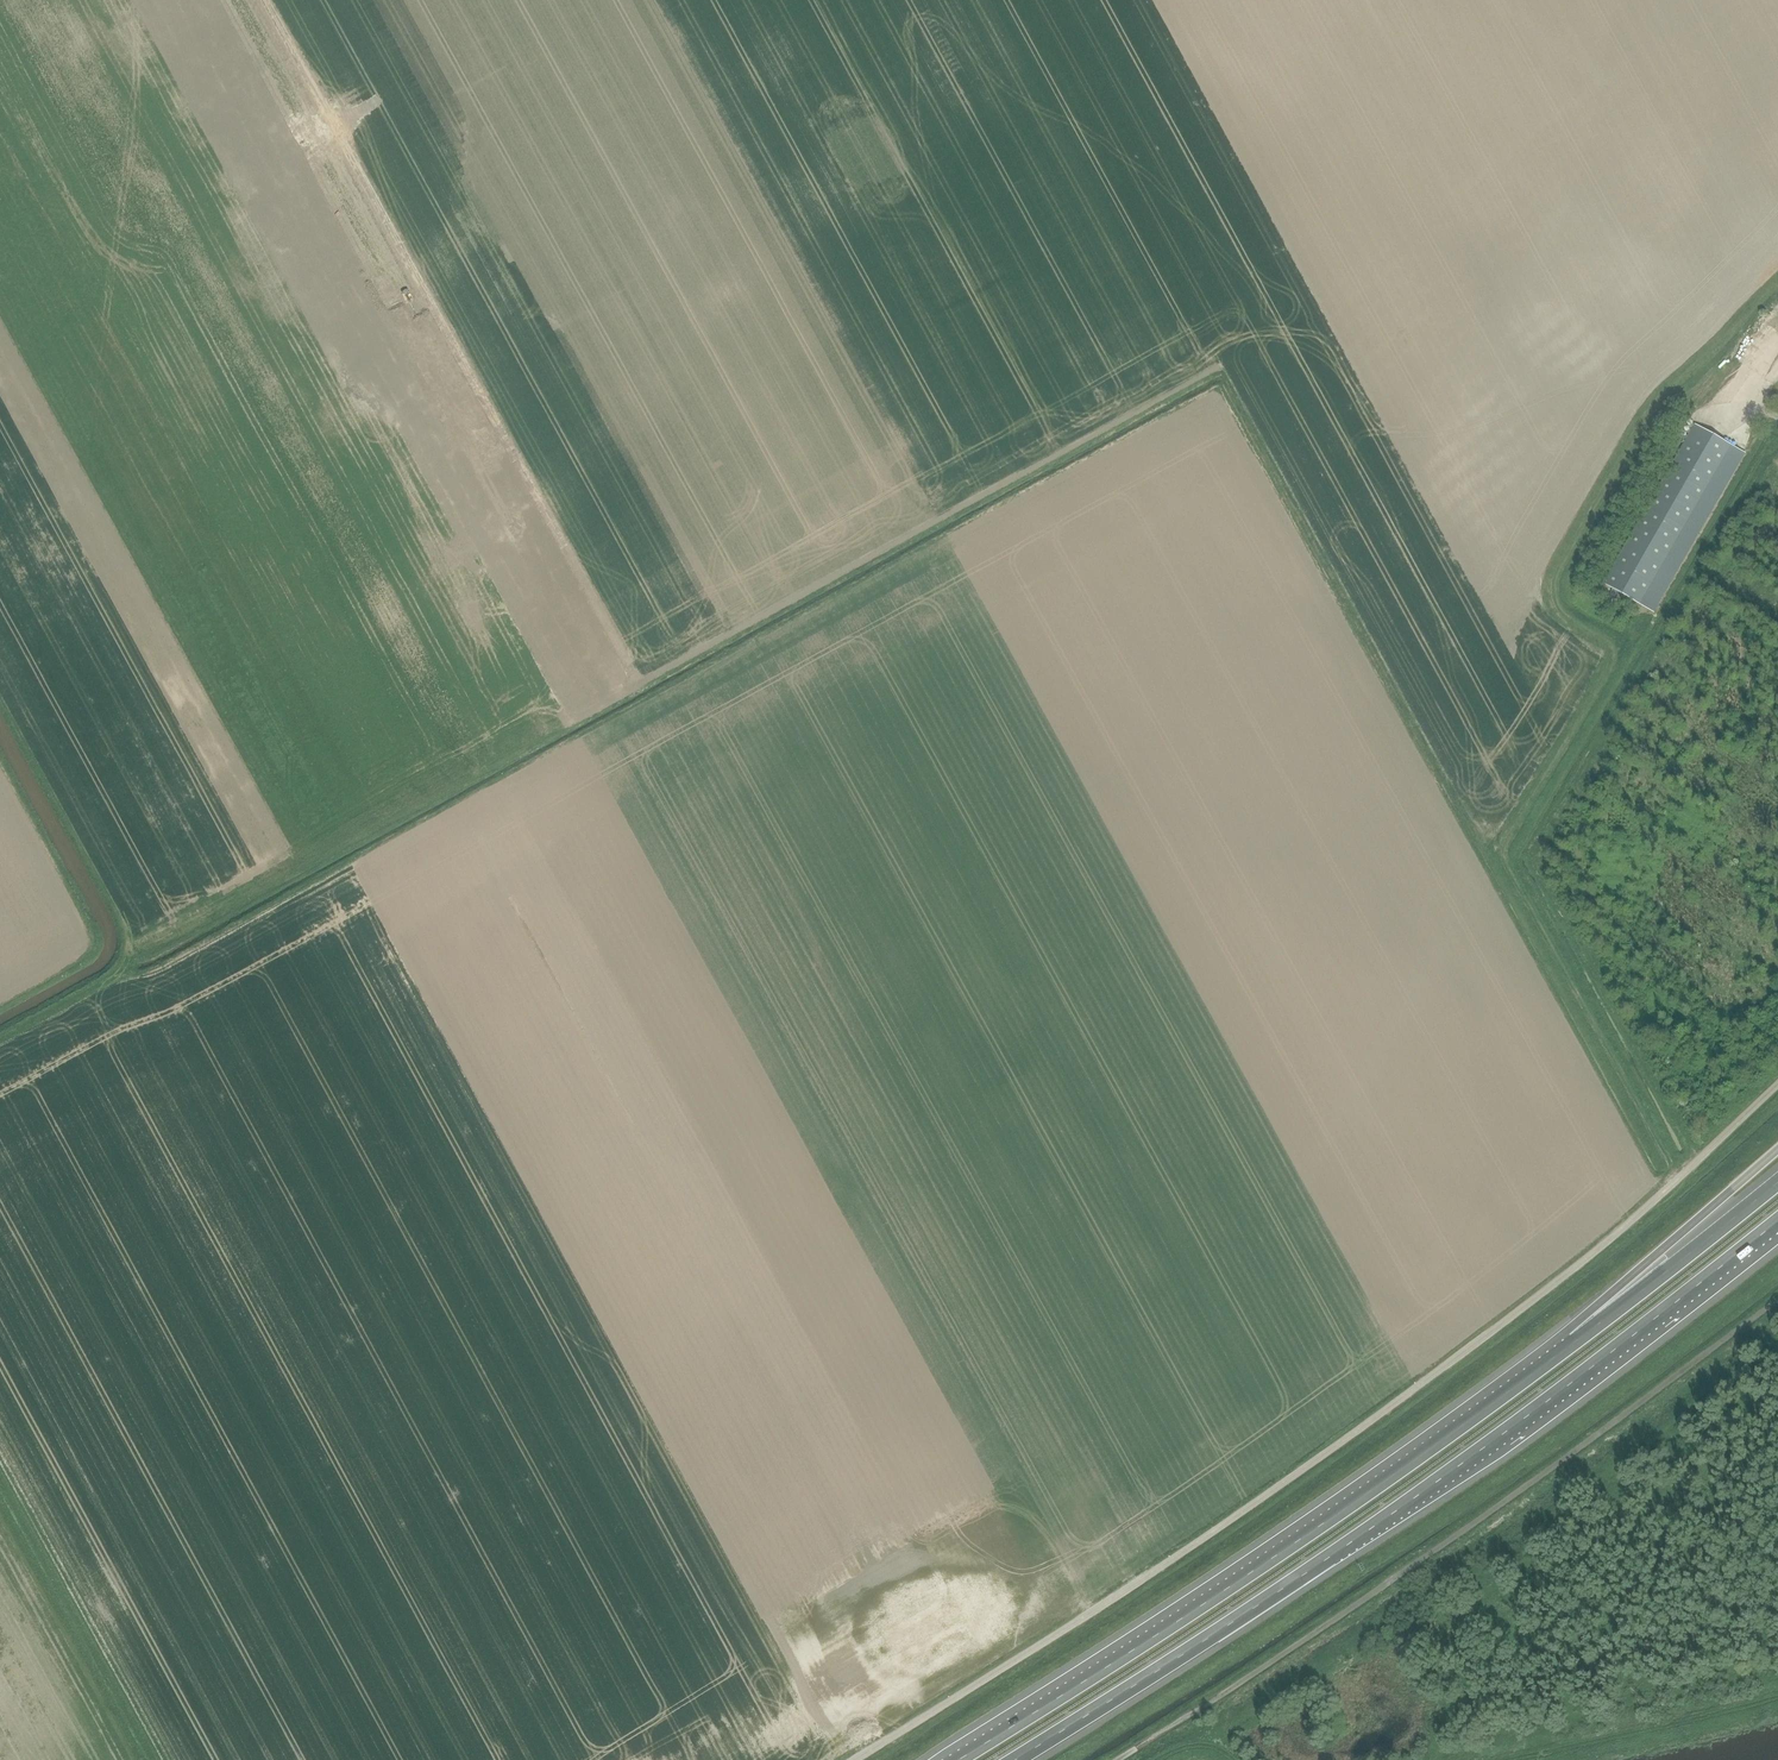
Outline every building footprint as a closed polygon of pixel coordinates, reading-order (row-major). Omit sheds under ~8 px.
[(1604,584),(1647,609),(1648,607),(1734,447),(1730,445),(1695,425),(1695,426),(1604,584)]
